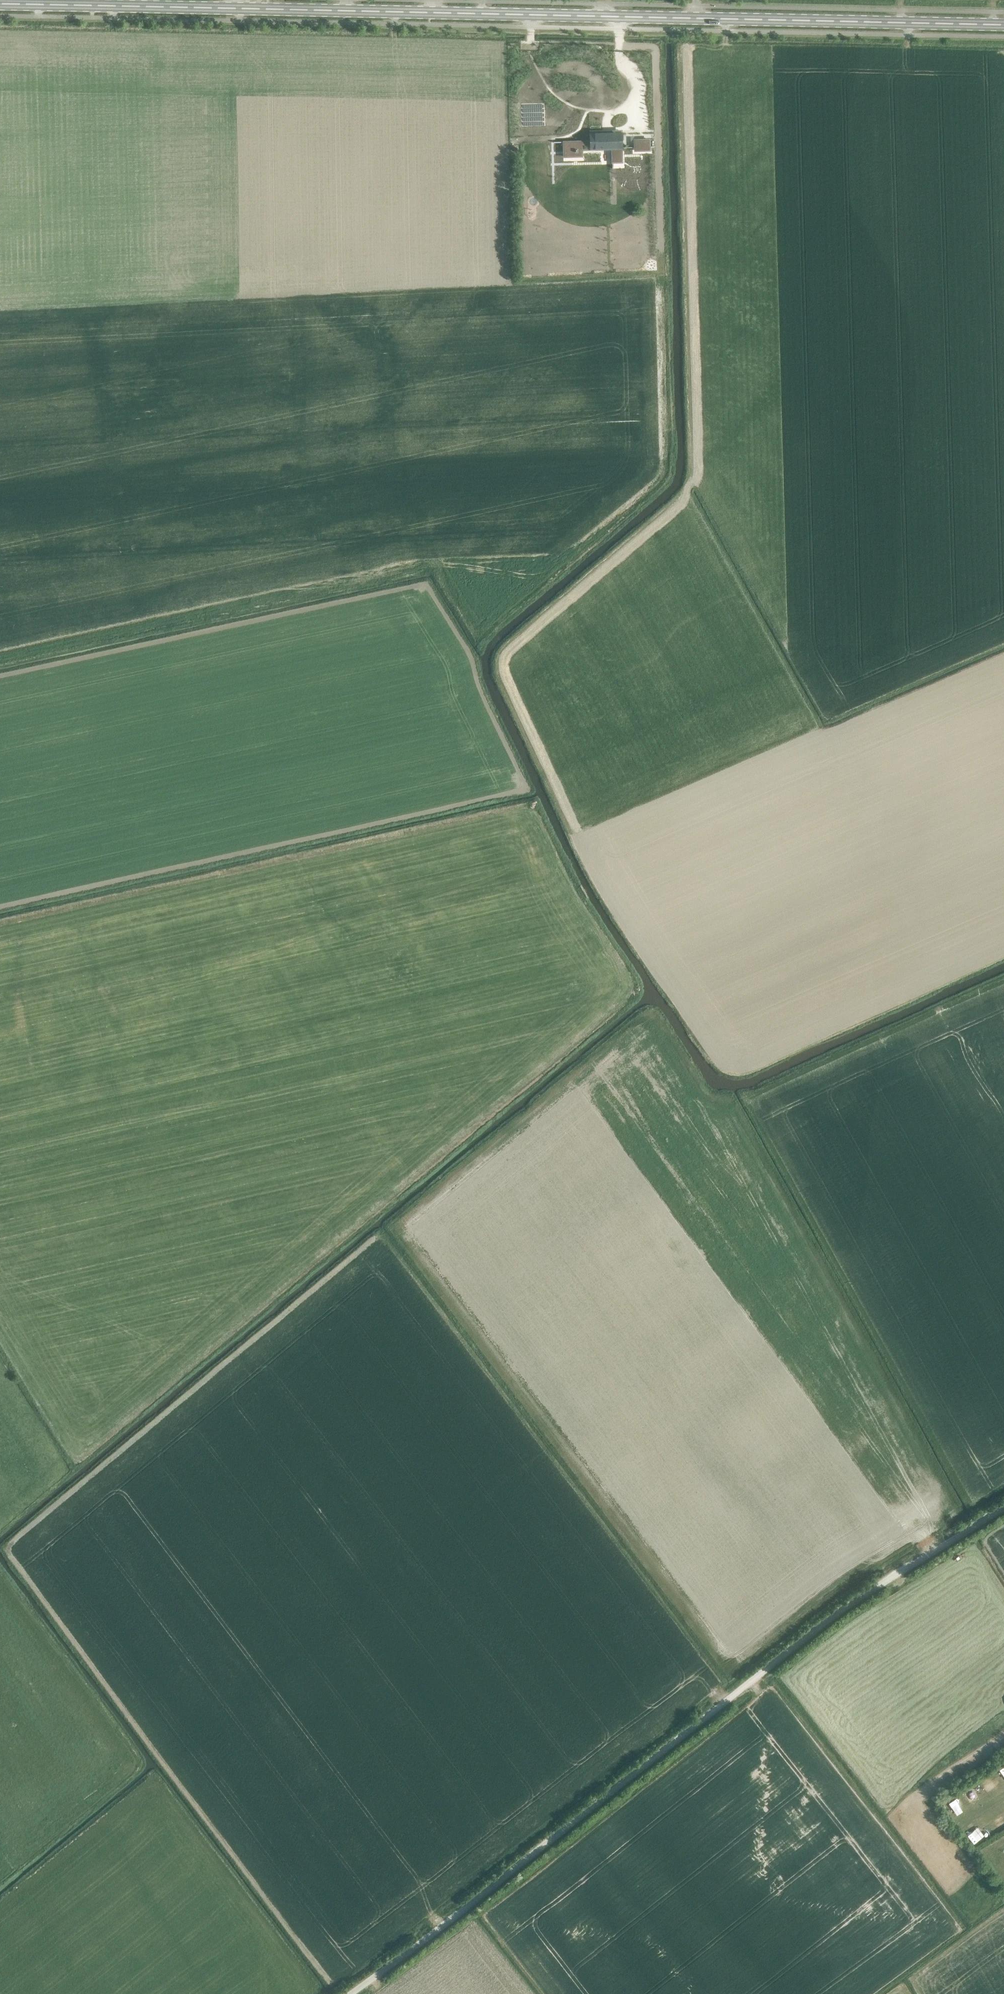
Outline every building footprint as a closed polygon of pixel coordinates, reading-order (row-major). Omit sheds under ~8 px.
[(590,133),(563,133),(563,141),(579,142),(579,135),(590,135),(590,140),(611,140),(611,153),(619,153),(619,126),(598,125),(599,123),(590,123),(590,133)]
